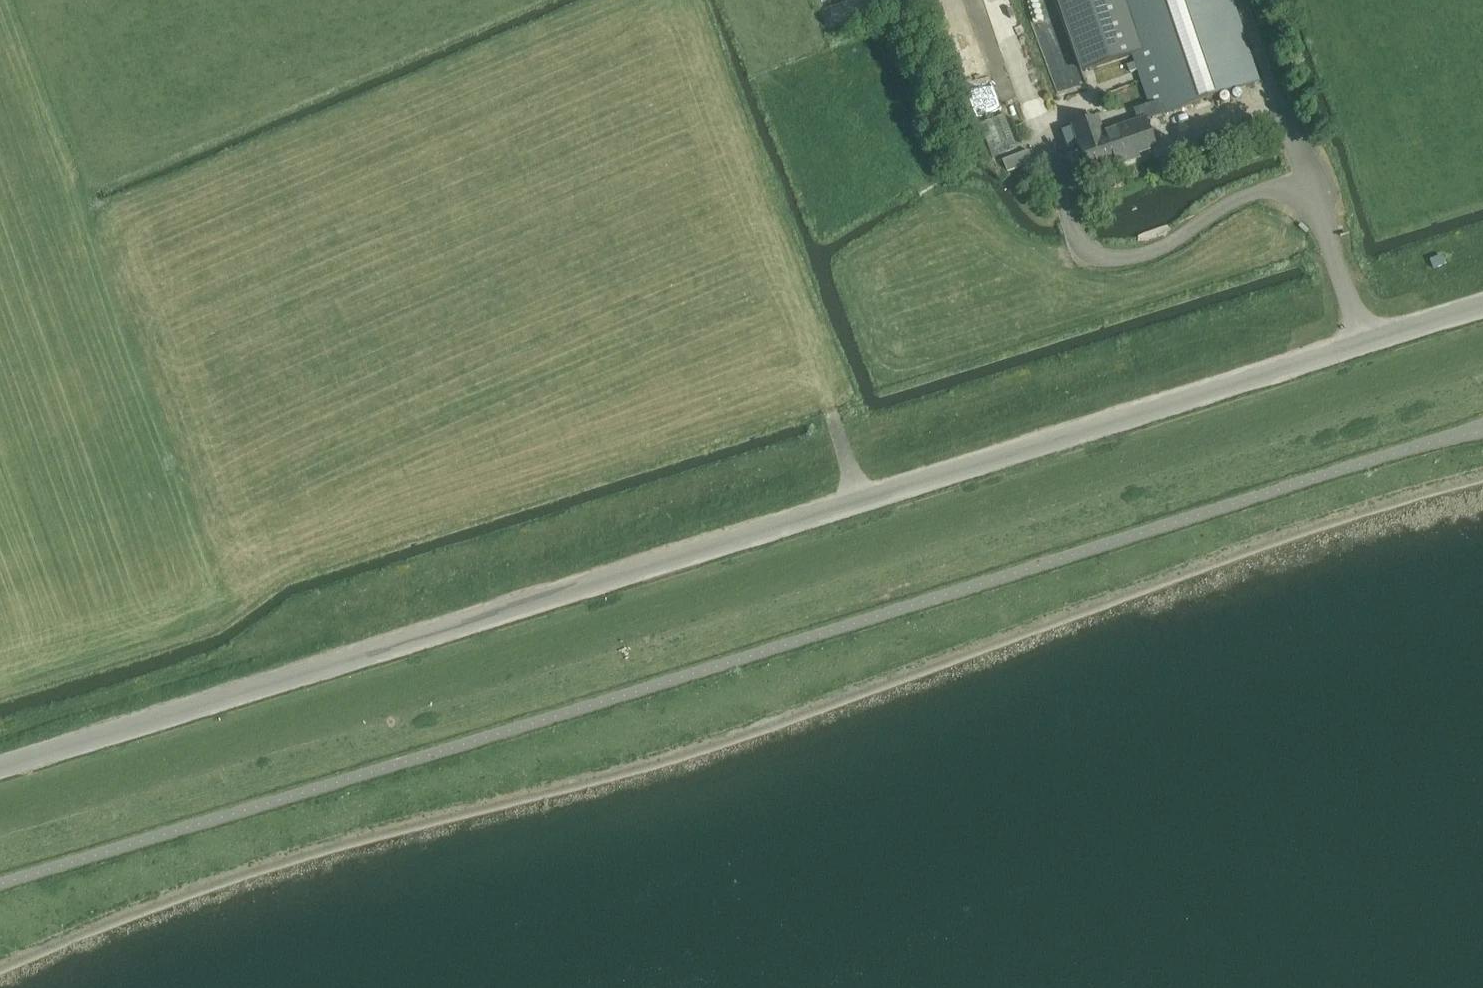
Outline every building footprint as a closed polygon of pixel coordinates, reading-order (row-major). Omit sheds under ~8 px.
[(1086,73),(1134,57),(1114,0),(1060,0),(1086,73)] [(1134,57),(1150,106),(1134,111),(1138,124),(1103,136),(1097,120),(1073,128),(1062,132),(1068,149),(1078,145),(1089,176),(1112,168),(1129,163),(1128,159),(1154,150),(1145,122),(1150,121),(1155,119),(1155,120),(1259,84),(1230,0),(1114,0),(1134,57)] [(981,126),(994,160),(1018,151),(1005,117),(981,126)] [(1028,152),(1002,162),(1007,174),(1033,164),(1028,152)] [(1430,261),(1433,270),(1444,266),(1441,257),(1430,261)]
